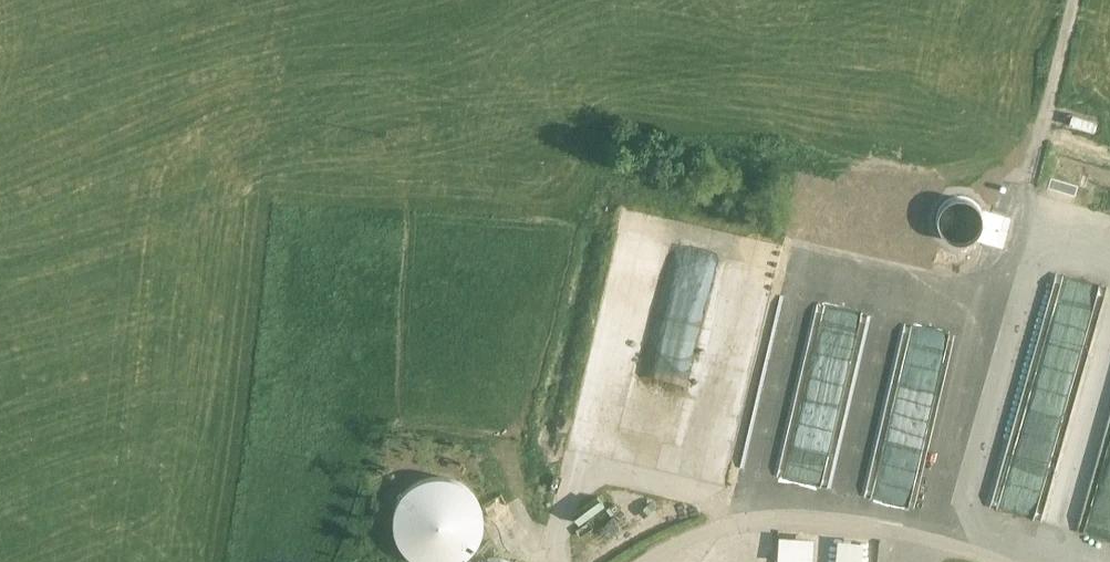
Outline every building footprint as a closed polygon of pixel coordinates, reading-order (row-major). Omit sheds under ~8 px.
[(1044,274),(1018,340),(1043,350),(1070,285),(1044,274)] [(475,547),(481,535),(484,521),(481,505),(473,492),(460,482),(446,477),(430,477),(415,482),(403,492),(396,506),(393,522),(395,535),(402,548),(412,558),(420,561),(456,561),(465,557),(475,547)]
